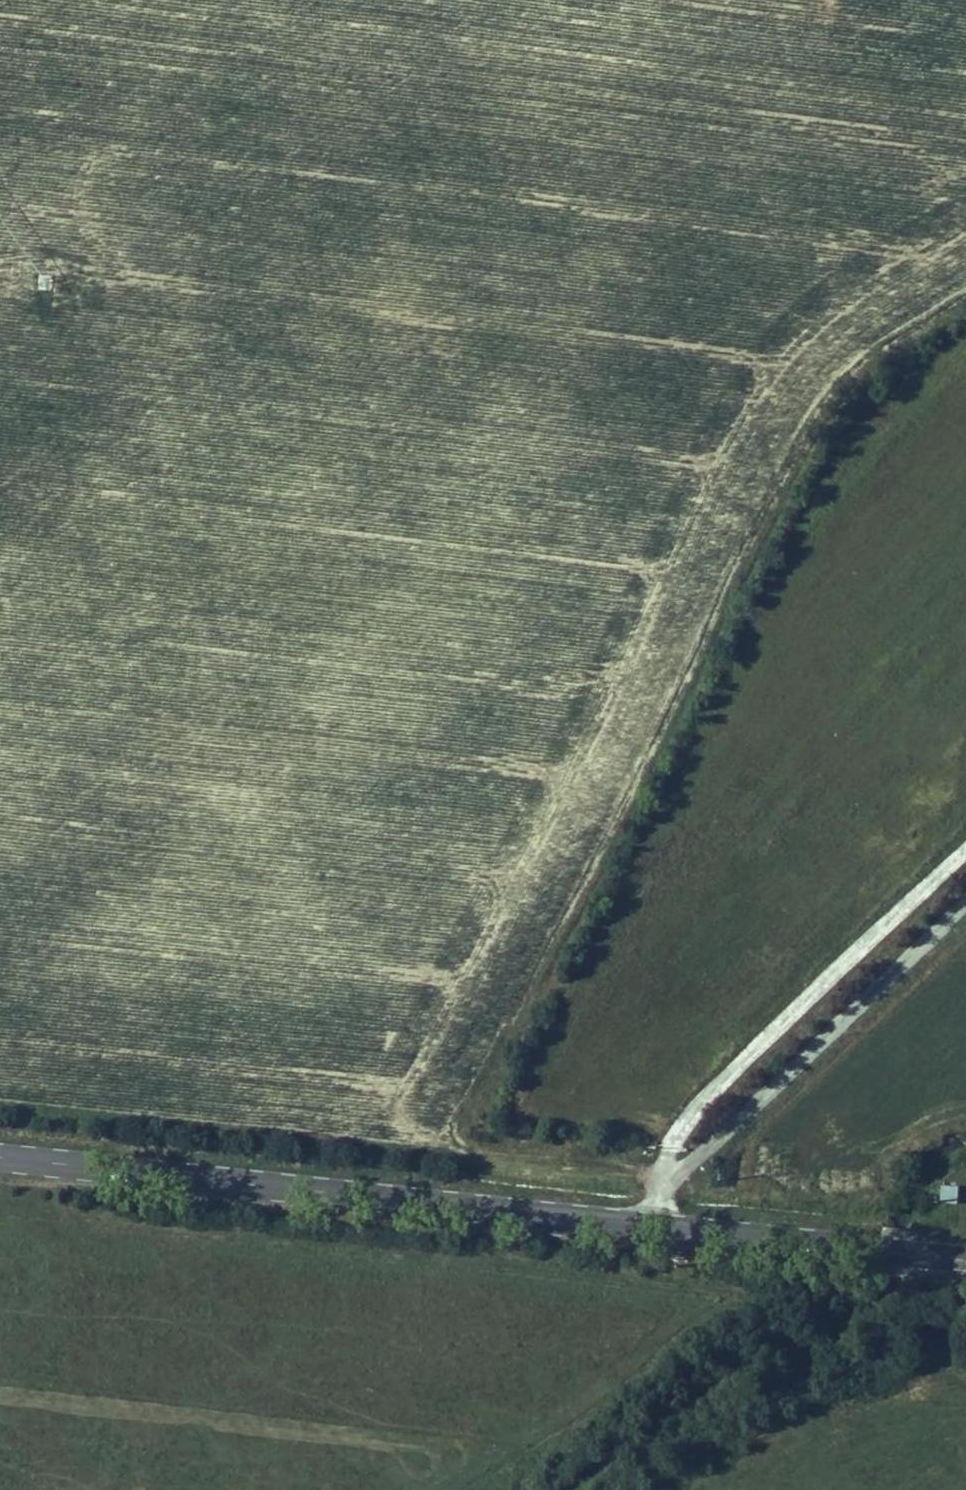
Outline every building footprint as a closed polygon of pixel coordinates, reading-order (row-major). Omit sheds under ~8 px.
[(956,1204),(957,1186),(939,1186),(938,1203),(956,1204)]
